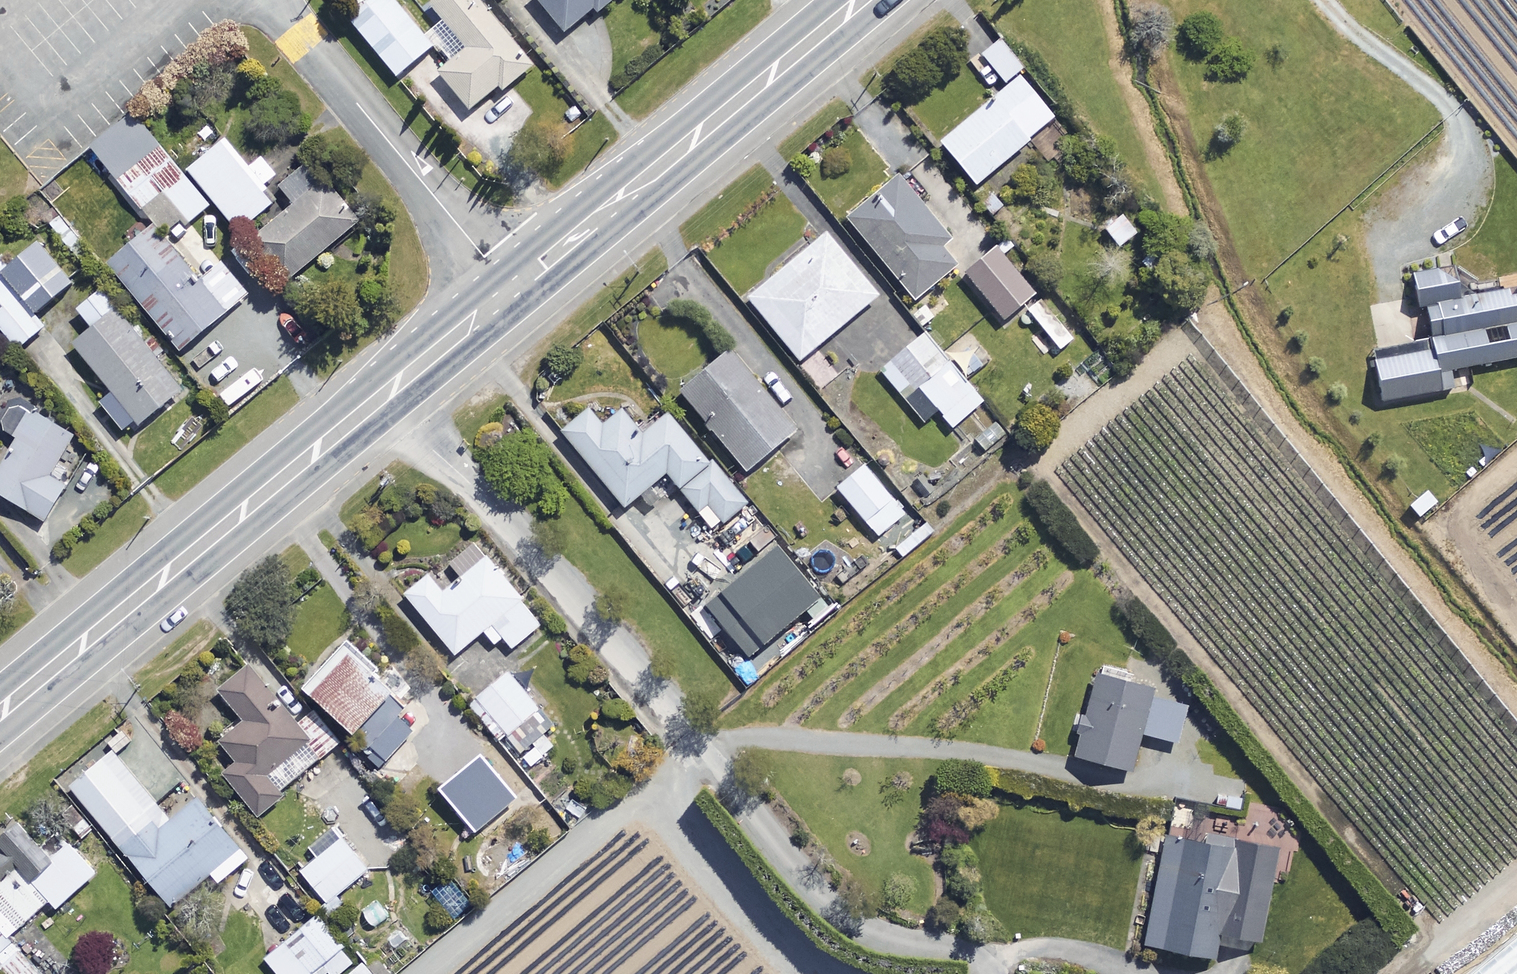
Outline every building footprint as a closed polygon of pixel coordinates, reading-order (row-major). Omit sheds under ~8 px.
[(393,0),(369,0),(347,19),(397,78),(433,48),(393,0)] [(477,0),(435,0),(428,5),(444,25),(429,37),(451,64),(439,74),(469,113),(500,88),(503,92),(532,69),(477,0)] [(564,34),(594,10),(597,14),(616,0),(538,0),(564,34)] [(1023,69),(1000,41),(982,56),(1005,84),(1023,69)] [(1054,121),(1019,79),(941,144),(976,186),(1054,121)] [(110,168),(166,237),(184,222),(187,225),(209,207),(151,136),(110,168)] [(248,170),(225,142),(189,170),(238,232),(272,205),(260,189),(276,176),(262,159),(248,170)] [(948,241),(899,180),(849,220),(915,301),(956,268),(940,248),(948,241)] [(359,223),(324,181),(254,240),(289,281),(359,223)] [(1136,236),(1123,216),(1104,228),(1117,249),(1136,236)] [(250,294),(228,268),(203,288),(154,229),(109,266),(181,352),(250,294)] [(878,297),(826,234),(748,299),(800,362),(878,297)] [(43,243),(0,277),(0,328),(18,350),(45,329),(35,316),(75,284),(43,243)] [(1035,296),(998,250),(965,276),(1002,322),(1035,296)] [(1516,359),(1516,287),(1461,297),(1453,256),(1404,265),(1409,295),(1380,301),(1365,304),(1383,402),(1453,390),(1450,372),(1473,367),(1516,359)] [(114,413),(131,435),(183,394),(102,292),(78,311),(94,331),(76,346),(123,406),(114,413)] [(1074,340),(1040,299),(1027,310),(1060,351),(1074,340)] [(982,404),(926,334),(880,370),(922,423),(938,411),(952,428),(982,404)] [(797,432),(731,351),(681,392),(747,472),(797,432)] [(74,438),(19,404),(1,433),(15,442),(0,467),(0,495),(44,522),(66,486),(50,476),(74,438)] [(699,511),(703,507),(717,524),(710,530),(740,566),(772,540),(668,415),(642,436),(622,412),(603,427),(589,410),(562,432),(626,509),(667,474),(699,511)] [(903,515),(863,467),(837,489),(878,536),(903,515)] [(541,626),(488,558),(442,593),(429,576),(406,594),(454,656),(484,633),(493,644),(502,637),(511,649),(541,626)] [(393,695),(352,656),(313,697),(354,736),(393,695)] [(281,792),(339,743),(313,713),(296,726),(246,666),(216,691),(245,724),(207,756),(258,817),(284,795),(281,792)] [(486,754),(516,792),(529,782),(514,764),(535,748),(542,757),(554,747),(542,731),(549,726),(508,673),(468,704),(489,731),(476,741),(486,754)] [(1153,692),(1097,678),(1076,759),(1131,773),(1141,735),(1178,744),(1186,709),(1151,700),(1153,692)] [(395,695),(354,744),(384,769),(410,738),(394,725),(409,707),(395,695)] [(250,858),(199,798),(170,821),(113,752),(71,787),(171,907),(210,875),(218,885),(250,858)] [(516,792),(486,754),(442,788),(472,826),(486,815),(491,822),(521,799),(516,792)] [(1196,807),(1176,804),(1172,827),(1192,831),(1196,807)] [(69,844),(51,860),(17,822),(0,837),(0,928),(9,938),(49,901),(57,909),(96,874),(69,844)] [(293,878),(327,919),(344,904),(337,896),(368,870),(333,829),(309,849),(317,858),(293,878)] [(1202,846),(1164,839),(1145,947),(1214,960),(1218,936),(1261,944),(1278,852),(1203,838),(1202,846)] [(475,905),(455,878),(432,895),(452,922),(475,905)] [(326,972),(328,973),(340,973),(355,962),(317,916),(265,958),(278,973),(324,973),(326,972)] [(50,939),(35,921),(13,940),(28,957),(50,939)] [(1465,973),(1516,973),(1516,930),(1465,973)] [(0,933),(0,973),(41,973),(0,933)] [(362,965),(351,973),(369,973),(362,965)]
